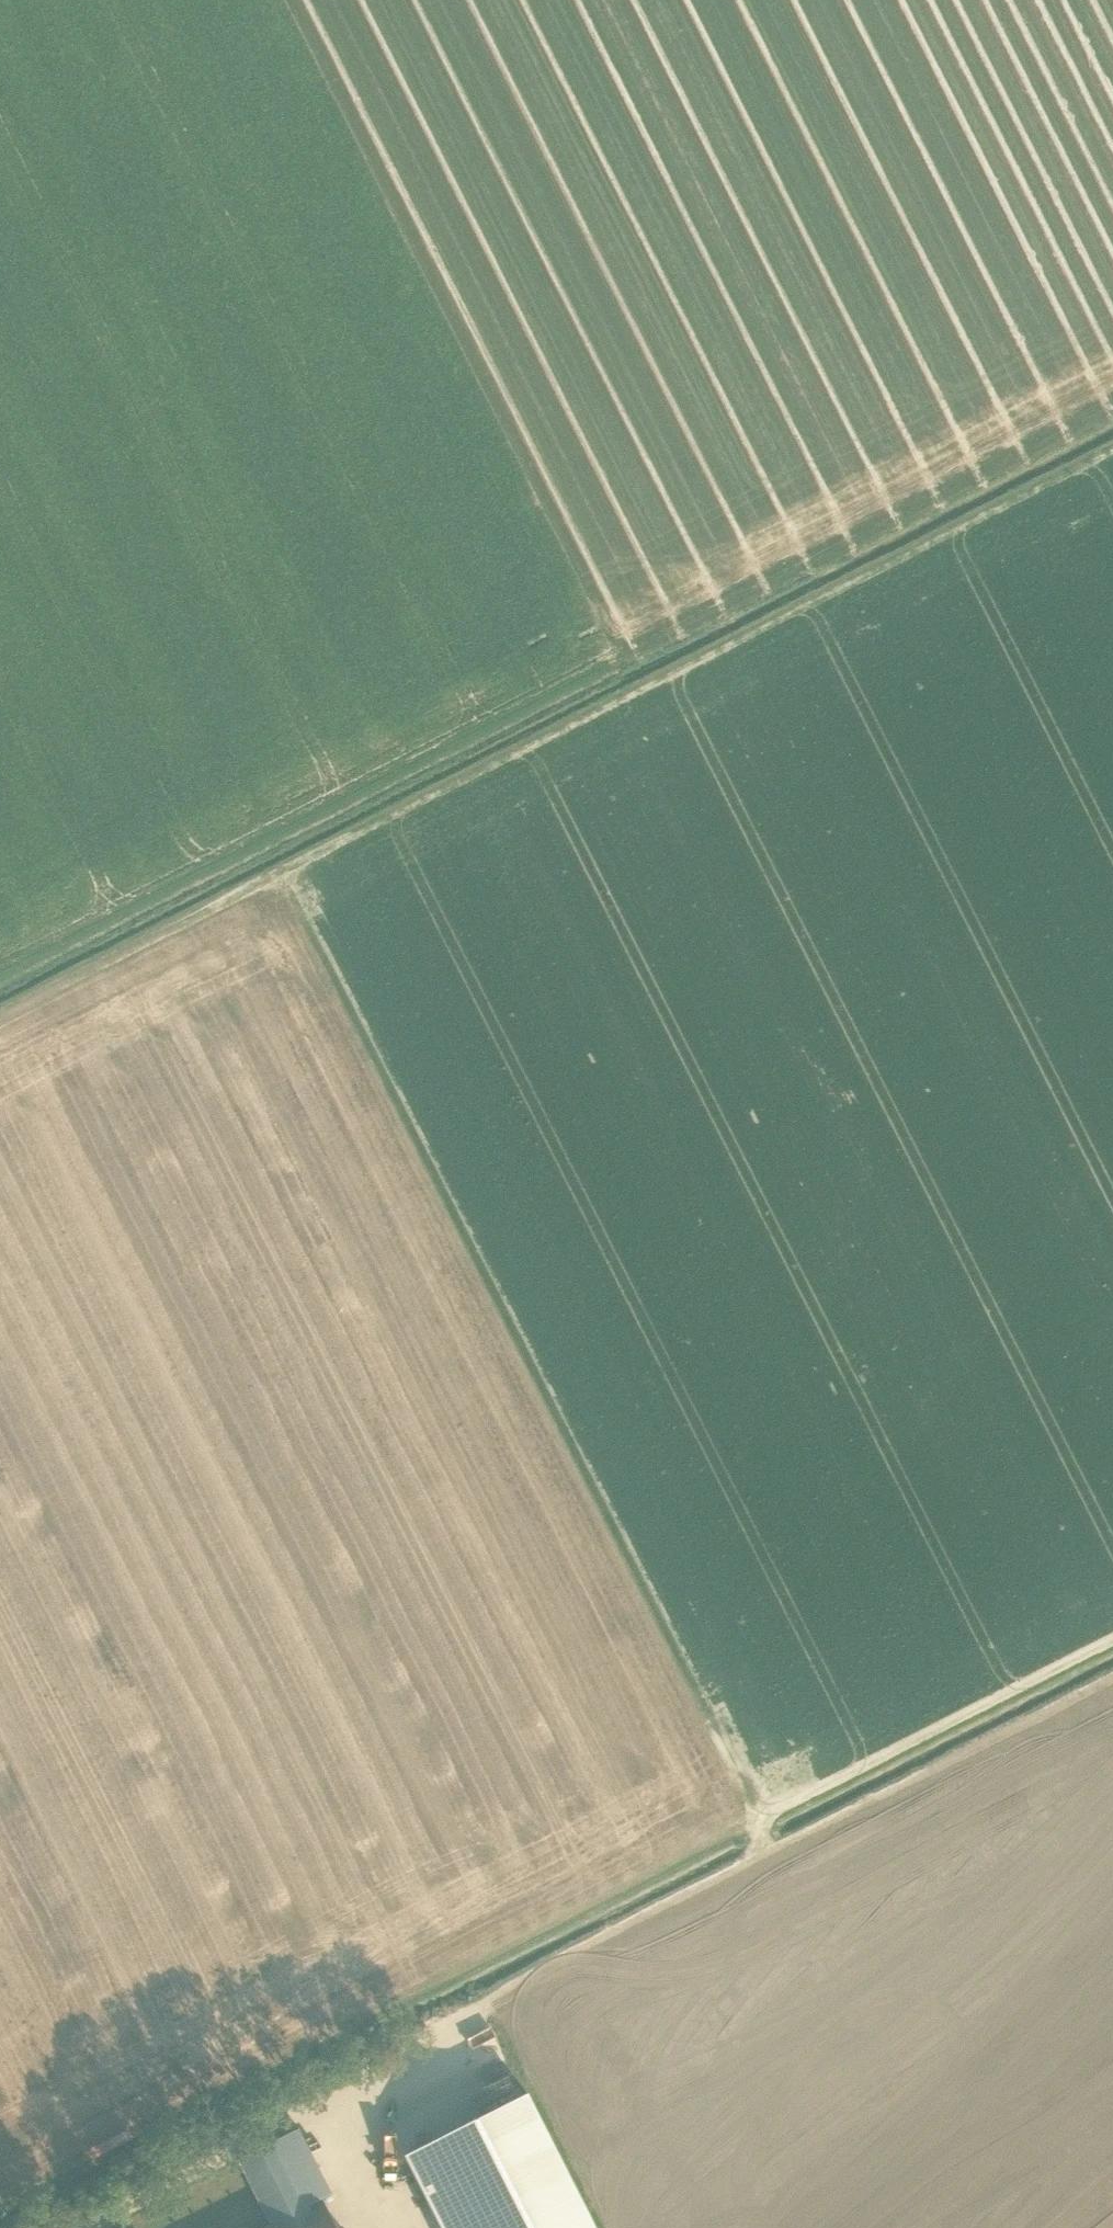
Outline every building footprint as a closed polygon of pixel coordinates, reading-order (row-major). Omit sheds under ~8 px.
[(481,2100),(507,2088),(501,2077),(476,2089),(481,2100)] [(528,2096),(406,2158),(441,2227),(595,2227),(528,2096)] [(323,2200),(333,2195),(302,2131),(240,2160),(272,2227),(337,2227),(323,2200)]
